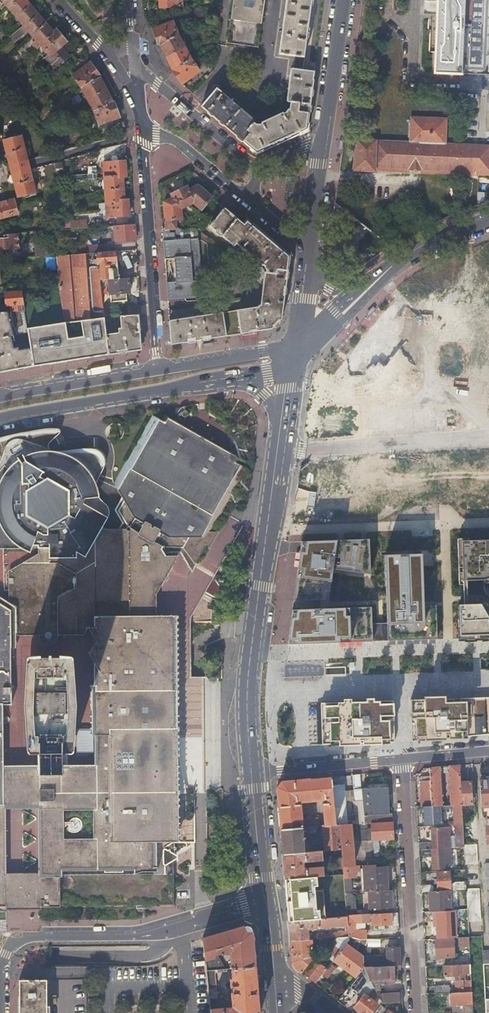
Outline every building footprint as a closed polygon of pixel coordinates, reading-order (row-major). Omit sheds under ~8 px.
[(33,35),(46,24),(25,0),(3,0),(24,26),(20,29),(24,33),(28,30),(33,35)] [(160,9),(165,8),(183,6),(182,0),(178,0),(159,0),(160,9)] [(264,0),(254,0),(253,7),(243,6),(244,0),(233,0),(227,42),(258,46),(264,0)] [(304,61),(304,57),(312,0),(286,0),(279,53),(295,56),(295,59),(304,61)] [(424,17),(438,17),(439,1),(425,0),(424,17)] [(438,17),(436,73),(488,75),(488,0),(439,0),(439,1),(438,17)] [(201,8),(185,11),(187,20),(203,16),(201,8)] [(159,43),(178,35),(177,34),(173,21),(153,29),(158,43),(159,43)] [(33,35),(37,40),(33,44),(36,47),(57,30),(56,30),(53,32),(46,24),(33,35)] [(57,30),(36,47),(37,48),(41,44),(50,55),(47,58),(51,63),(48,66),(52,71),(65,60),(66,60),(69,57),(61,47),(66,42),(57,30)] [(184,47),(178,35),(159,43),(166,57),(184,47)] [(159,55),(161,59),(166,57),(159,43),(158,43),(154,44),(157,52),(159,55)] [(190,59),(184,47),(166,57),(173,71),(172,71),(181,83),(199,70),(190,59)] [(166,57),(161,59),(165,67),(168,73),(172,71),(173,71),(166,57)] [(73,75),(82,88),(99,75),(94,68),(90,63),(73,75)] [(313,80),(314,71),(302,70),(303,66),(294,65),(294,68),(291,68),(287,100),(287,102),(290,102),(289,110),(287,110),(285,113),(283,114),(282,113),(261,122),(261,124),(256,124),(254,123),(255,121),(216,88),(203,103),(201,106),(206,111),(244,143),(256,153),(261,151),(263,152),(302,134),(302,132),(307,130),(314,80),(313,80)] [(99,125),(119,117),(117,110),(115,103),(114,102),(113,103),(110,96),(102,82),(99,75),(82,88),(95,113),(99,125)] [(410,169),(421,169),(456,171),(488,172),(488,146),(446,143),(447,118),(412,117),(410,143),(358,141),(354,171),(375,172),(375,168),(410,169)] [(3,140),(10,164),(10,166),(27,161),(27,159),(21,136),(3,140)] [(11,169),(12,172),(29,167),(28,164),(27,161),(10,166),(11,169)] [(125,161),(103,163),(107,217),(129,215),(128,200),(124,200),(122,177),(126,177),(125,161)] [(12,172),(15,184),(32,179),(29,168),(29,167),(12,172)] [(15,184),(15,185),(18,196),(35,192),(32,179),(15,184)] [(198,185),(188,190),(193,203),(201,209),(211,197),(198,185)] [(188,190),(186,186),(171,194),(173,198),(174,197),(180,210),(180,209),(193,203),(188,190)] [(164,202),(165,228),(176,228),(175,219),(181,219),(180,209),(180,210),(174,197),(173,198),(164,202)] [(0,203),(0,211),(2,217),(17,213),(14,200),(0,203)] [(261,230),(253,223),(252,224),(247,220),(244,224),(224,208),(210,226),(234,247),(236,245),(262,266),(263,265),(264,266),(266,270),(266,272),(264,272),(260,304),(257,307),(169,320),(170,337),(171,345),(272,329),(281,319),(282,314),(287,273),(290,256),(285,252),(286,251),(261,230)] [(70,221),(71,229),(87,228),(87,220),(70,221)] [(135,235),(134,225),(114,226),(115,240),(136,239),(135,235)] [(165,228),(162,228),(164,259),(174,258),(175,281),(166,282),(167,299),(202,297),(198,229),(183,229),(179,227),(176,228),(165,228)] [(19,249),(18,234),(0,235),(0,250),(19,249)] [(36,243),(37,257),(50,256),(49,242),(36,243)] [(82,253),(100,252),(100,245),(82,246),(82,253)] [(118,278),(116,251),(100,252),(82,253),(56,255),(58,282),(64,322),(65,322),(81,320),(104,317),(104,316),(101,288),(100,280),(103,279),(107,279),(108,279),(118,278)] [(128,267),(126,255),(120,257),(123,268),(128,267)] [(129,277),(118,278),(108,279),(109,293),(111,293),(112,301),(126,300),(126,293),(129,292),(129,277)] [(104,316),(110,316),(108,296),(107,288),(101,288),(104,316)] [(24,310),(21,292),(18,292),(5,293),(6,304),(10,304),(11,311),(24,310)] [(141,313),(141,305),(127,306),(128,311),(125,311),(125,315),(139,314),(141,313)] [(355,358),(379,376),(415,327),(392,309),(355,358)] [(33,366),(30,347),(19,349),(18,346),(14,347),(11,335),(12,334),(6,311),(0,312),(0,372),(33,366)] [(139,314),(125,315),(120,315),(121,327),(118,328),(118,332),(106,333),(108,354),(138,349),(141,345),(139,314)] [(106,333),(104,317),(81,320),(83,336),(68,338),(65,322),(64,322),(70,360),(108,354),(106,333)] [(30,347),(33,366),(70,360),(64,322),(27,328),(30,347)] [(174,907),(174,870),(173,844),(173,837),(178,837),(177,791),(177,758),(177,628),(158,628),(158,601),(164,591),(170,581),(183,561),(186,557),(250,464),(256,423),(252,409),(249,405),(246,402),(232,398),(167,408),(160,409),(115,483),(123,495),(116,507),(124,521),(121,525),(109,526),(103,523),(107,517),(108,515),(109,513),(108,509),(106,504),(103,500),(100,497),(98,495),(96,492),(95,489),(95,486),(95,484),(96,482),(98,480),(99,477),(100,475),(102,472),(103,469),(104,466),(104,463),(104,460),(105,458),(104,457),(104,455),(102,453),(102,452),(100,450),(99,449),(98,448),(53,450),(51,450),(50,449),(49,448),(49,447),(48,446),(48,444),(49,443),(49,441),(51,440),(52,440),(56,435),(60,431),(60,430),(60,429),(59,428),(54,427),(50,427),(47,427),(39,428),(35,429),(32,430),(21,432),(8,435),(0,437),(0,471),(4,466),(6,463),(16,471),(13,474),(12,475),(9,479),(7,483),(5,488),(3,493),(2,498),(2,504),(3,513),(5,521),(10,529),(13,533),(15,535),(21,540),(27,543),(32,545),(35,546),(38,547),(38,553),(26,562),(9,571),(10,610),(10,628),(87,628),(96,628),(97,768),(61,768),(61,774),(41,774),(38,774),(38,767),(12,767),(12,780),(3,806),(42,806),(42,873),(4,874),(4,906),(42,907),(137,907),(174,907)] [(4,466),(13,474),(16,471),(6,463),(4,466)] [(372,640),(372,623),(371,607),(327,609),(333,568),(370,574),(369,539),(302,541),(294,600),(313,600),(313,608),(292,609),(288,643),(372,640)] [(461,540),(463,604),(458,604),(459,638),(488,637),(488,599),(484,589),(483,579),(488,577),(488,539),(461,540)] [(387,622),(387,640),(437,638),(436,605),(423,605),(422,553),(385,555),(387,622)] [(3,806),(12,780),(12,767),(3,767),(2,687),(11,687),(10,628),(10,610),(0,603),(0,806),(3,806)] [(372,623),(372,640),(379,640),(387,640),(387,622),(372,623)] [(61,768),(60,757),(61,753),(72,753),(75,704),(71,655),(58,653),(39,653),(25,655),(22,704),(26,754),(37,754),(38,758),(38,767),(38,774),(41,774),(61,774),(61,768)] [(412,740),(488,733),(488,697),(411,699),(412,740)] [(394,700),(321,702),(323,743),(395,742),(394,700)] [(449,771),(452,805),(462,804),(461,782),(460,765),(449,766),(449,768),(447,768),(447,771),(449,771)] [(431,806),(441,805),(439,772),(442,772),(441,769),(439,769),(439,767),(429,768),(430,780),(421,780),(422,806),(431,806)] [(353,775),(355,801),(363,801),(361,788),(360,774),(353,775)] [(325,825),(336,825),(335,822),(332,785),(331,777),(282,781),(278,787),(281,829),(303,827),(302,804),(299,804),(299,801),(304,801),(304,802),(306,802),(306,801),(313,800),(313,802),(315,802),(315,800),(325,799),(328,801),(328,802),(324,803),(325,825)] [(480,780),(481,807),(488,806),(488,779),(480,780)] [(461,782),(462,804),(471,804),(470,781),(461,782)] [(342,784),(332,785),(335,822),(346,821),(346,816),(342,784)] [(371,823),(392,821),(392,814),(389,814),(388,787),(361,788),(363,801),(364,823),(367,823),(371,823)] [(356,820),(356,823),(364,823),(363,801),(355,801),(354,801),(355,815),(356,817),(356,820)] [(462,804),(452,805),(444,805),(444,809),(453,808),(453,822),(448,822),(448,825),(458,825),(463,824),(462,804)] [(442,823),(441,805),(431,806),(422,806),(423,824),(442,823)] [(308,827),(320,826),(320,817),(307,818),(308,827)] [(357,840),(393,839),(392,821),(371,823),(371,829),(368,829),(367,823),(364,823),(356,823),(357,840)] [(324,850),(341,849),(339,824),(336,825),(325,825),(322,825),(324,850)] [(343,866),(354,866),(351,824),(339,824),(341,849),(343,866)] [(281,829),(283,854),(305,852),(304,839),(305,839),(305,837),(309,837),(308,827),(303,827),(281,829)] [(431,841),(418,842),(419,849),(432,849),(450,848),(456,847),(456,842),(449,842),(448,828),(431,828),(431,841)] [(477,844),(464,845),(464,847),(465,865),(478,864),(477,844)] [(450,848),(432,849),(432,868),(451,868),(450,848)] [(310,877),(324,876),(323,867),(305,868),(306,870),(303,870),(303,859),(305,859),(305,861),(323,859),(322,851),(305,852),(283,854),(285,879),(310,877)] [(371,891),(386,890),(385,867),(376,868),(375,864),(363,865),(364,891),(366,891),(371,891)] [(354,866),(343,866),(345,892),(353,891),(352,878),(357,877),(357,871),(360,871),(359,865),(354,866)] [(466,889),(466,884),(452,884),(452,879),(449,879),(448,871),(437,872),(438,891),(449,890),(466,889)] [(314,919),(310,877),(285,879),(289,921),(314,919)] [(392,908),(391,890),(386,890),(371,891),(371,900),(379,900),(380,909),(392,908)] [(438,891),(433,891),(432,891),(432,911),(450,910),(449,890),(438,891)] [(479,891),(467,892),(468,910),(468,922),(481,921),(479,891)] [(398,923),(397,912),(347,915),(347,916),(348,925),(348,931),(349,936),(359,939),(365,939),(367,939),(367,931),(356,931),(356,923),(363,923),(363,922),(366,921),(370,921),(370,924),(398,923)] [(348,925),(347,916),(314,919),(289,921),(290,941),(309,939),(309,928),(348,925)] [(367,931),(366,921),(363,922),(363,923),(356,923),(356,931),(367,931)] [(246,925),(203,938),(205,961),(206,970),(228,968),(219,958),(217,954),(223,951),(225,953),(228,952),(230,950),(233,952),(231,955),(232,968),(255,966),(251,929),(246,925)] [(334,959),(346,944),(349,940),(349,936),(338,937),(325,955),(333,961),(334,959)] [(453,937),(434,938),(436,966),(443,965),(458,965),(458,960),(452,960),(451,957),(454,957),(453,937)] [(469,947),(469,937),(460,937),(461,947),(465,947),(469,947)] [(376,947),(376,938),(367,939),(365,939),(364,948),(376,947)] [(314,956),(312,939),(309,939),(290,941),(292,961),(295,967),(302,972),(313,958),(314,956)] [(364,967),(363,956),(346,944),(334,959),(357,977),(364,967)] [(399,949),(399,947),(385,948),(386,955),(363,956),(364,967),(388,966),(400,965),(399,949)] [(316,983),(327,969),(313,958),(302,972),(316,983)] [(472,992),(470,964),(465,964),(464,964),(462,965),(458,965),(443,965),(443,975),(455,975),(455,988),(449,988),(448,986),(435,986),(435,993),(448,993),(472,992)] [(400,969),(400,965),(388,966),(364,967),(365,969),(373,984),(378,984),(395,983),(394,969),(400,969)] [(210,1012),(259,1012),(255,966),(232,968),(232,978),(230,978),(231,987),(233,986),(234,992),(231,992),(232,1007),(231,1009),(229,1007),(210,1009),(210,1012)] [(365,969),(364,967),(357,977),(358,978),(365,969)] [(358,978),(357,977),(350,985),(357,991),(363,995),(364,994),(378,1004),(380,1006),(381,1005),(382,1003),(378,994),(373,984),(365,969),(358,978)] [(19,1012),(46,1012),(45,984),(48,984),(48,979),(19,979),(19,1012)] [(357,991),(350,985),(338,1000),(343,1004),(351,997),(352,998),(357,991)] [(402,1002),(402,992),(379,994),(378,994),(382,1003),(402,1002)] [(472,992),(448,993),(449,1005),(461,1004),(462,1012),(473,1012),(472,992)] [(378,1004),(364,994),(363,995),(355,1006),(363,1012),(370,1012),(378,1004)]
